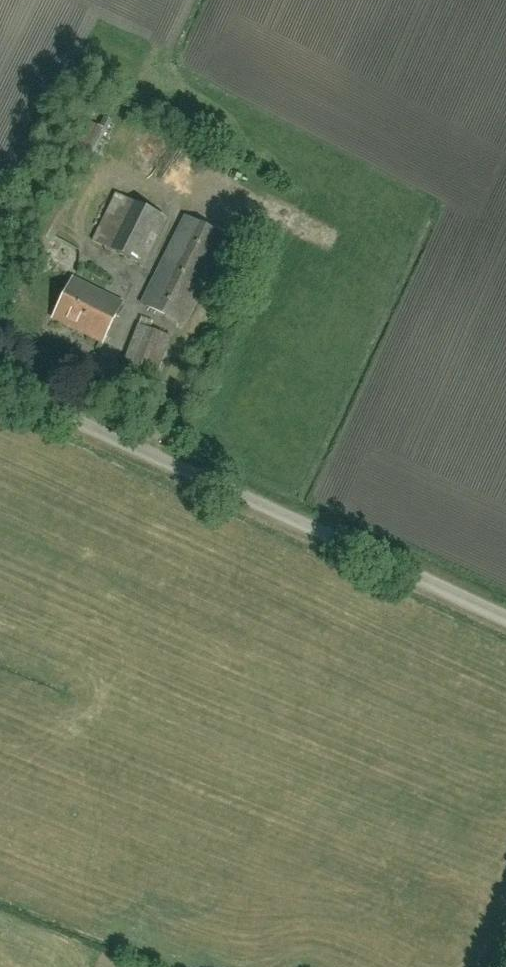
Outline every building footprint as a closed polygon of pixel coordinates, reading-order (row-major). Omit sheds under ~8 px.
[(66,221),(87,179),(94,166),(91,165),(97,154),(101,156),(108,142),(105,140),(114,122),(105,118),(100,127),(88,121),(44,210),(66,221)] [(144,266),(167,219),(117,193),(93,241),(144,266)] [(185,326),(230,237),(185,215),(141,304),(185,326)] [(103,342),(123,302),(73,277),(53,317),(103,342)] [(154,381),(171,336),(139,324),(122,369),(154,381)]
